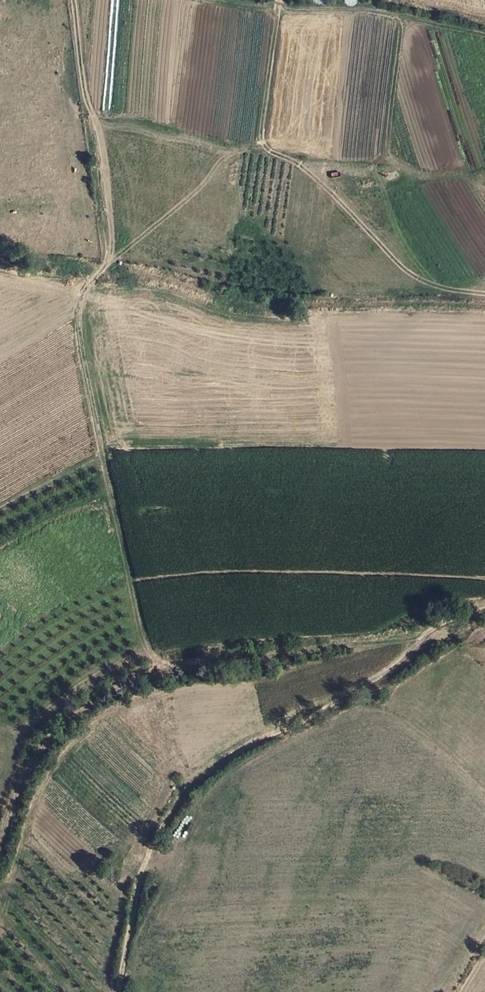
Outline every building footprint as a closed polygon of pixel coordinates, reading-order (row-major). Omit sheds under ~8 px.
[(144,15),(146,0),(135,0),(133,14),(144,15)]
